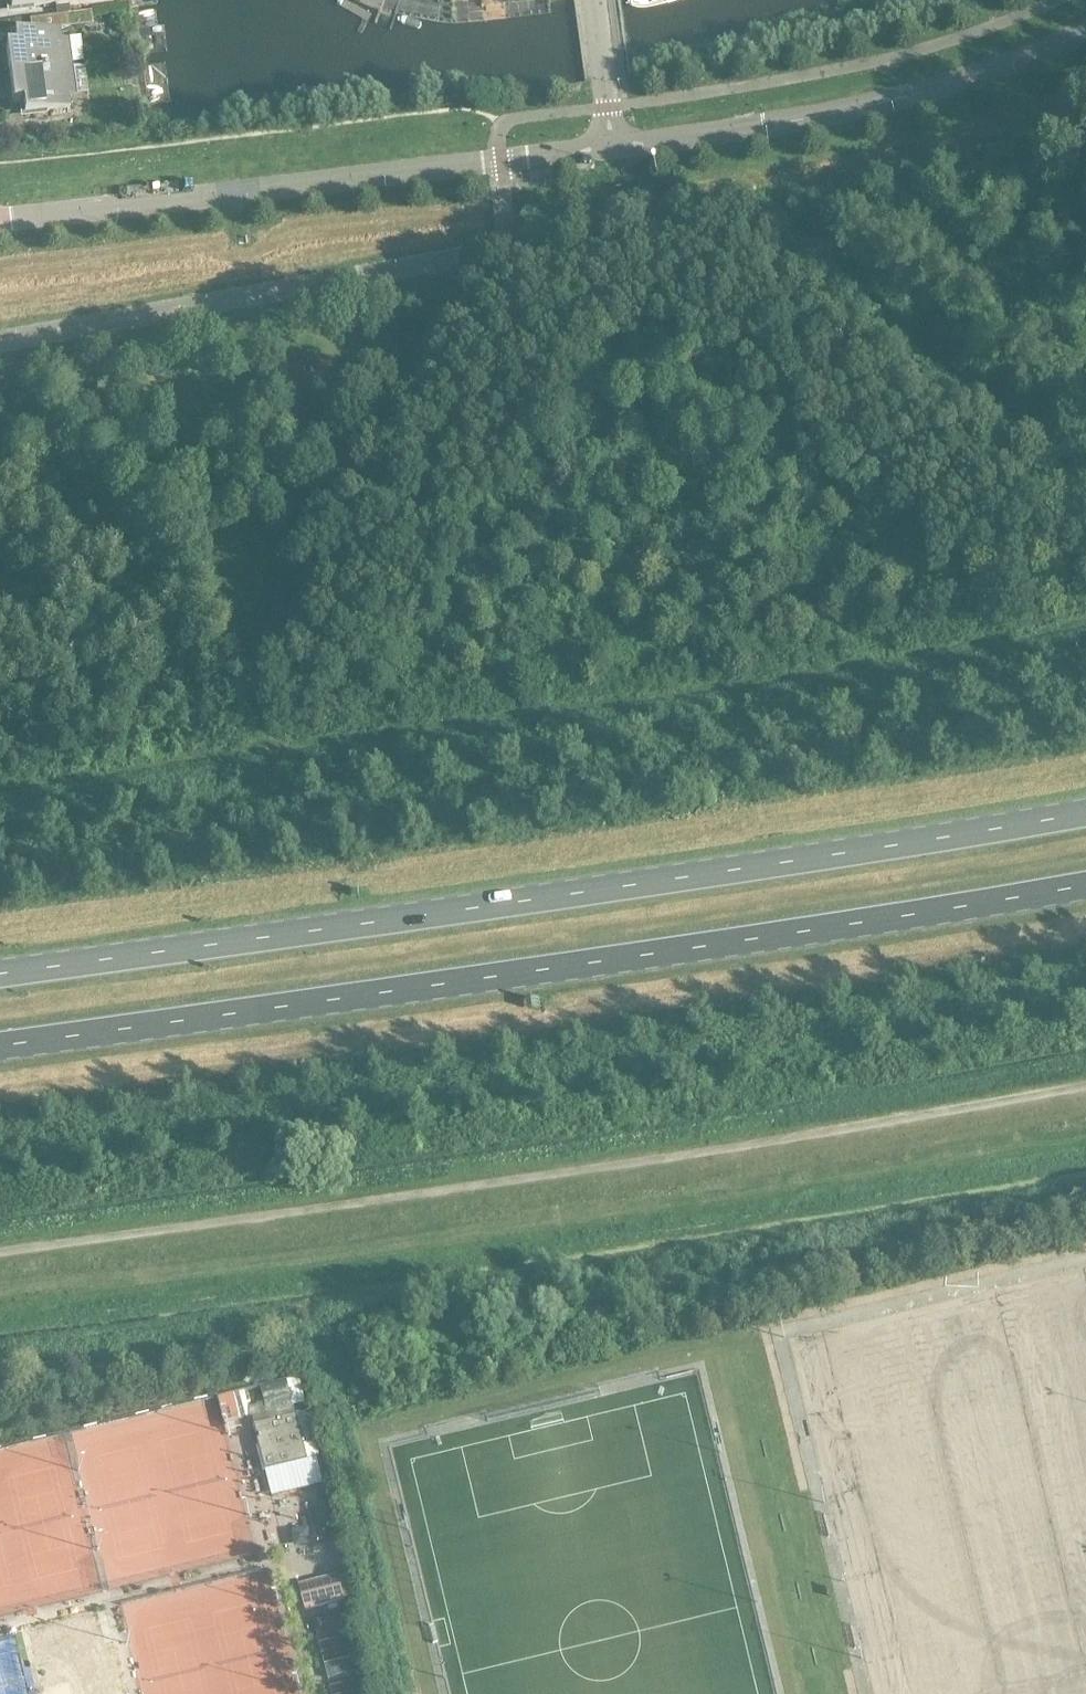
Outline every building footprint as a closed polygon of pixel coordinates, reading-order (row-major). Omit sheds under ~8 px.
[(10,9),(55,3),(55,0),(9,0),(10,9)] [(69,6),(55,7),(56,15),(70,13),(69,6)] [(90,11),(66,15),(68,28),(92,25),(90,11)] [(33,19),(35,31),(13,34),(15,46),(5,47),(8,75),(70,67),(69,59),(65,60),(63,40),(60,41),(58,29),(68,28),(66,15),(33,19)] [(71,74),(70,67),(8,75),(12,103),(22,101),(23,113),(68,107),(67,95),(70,94),(67,75),(71,74)] [(50,132),(36,133),(38,145),(51,143),(50,132)] [(253,1424),(264,1470),(308,1460),(296,1413),(253,1424)] [(339,1577),(300,1587),(306,1609),(344,1598),(339,1577)]
